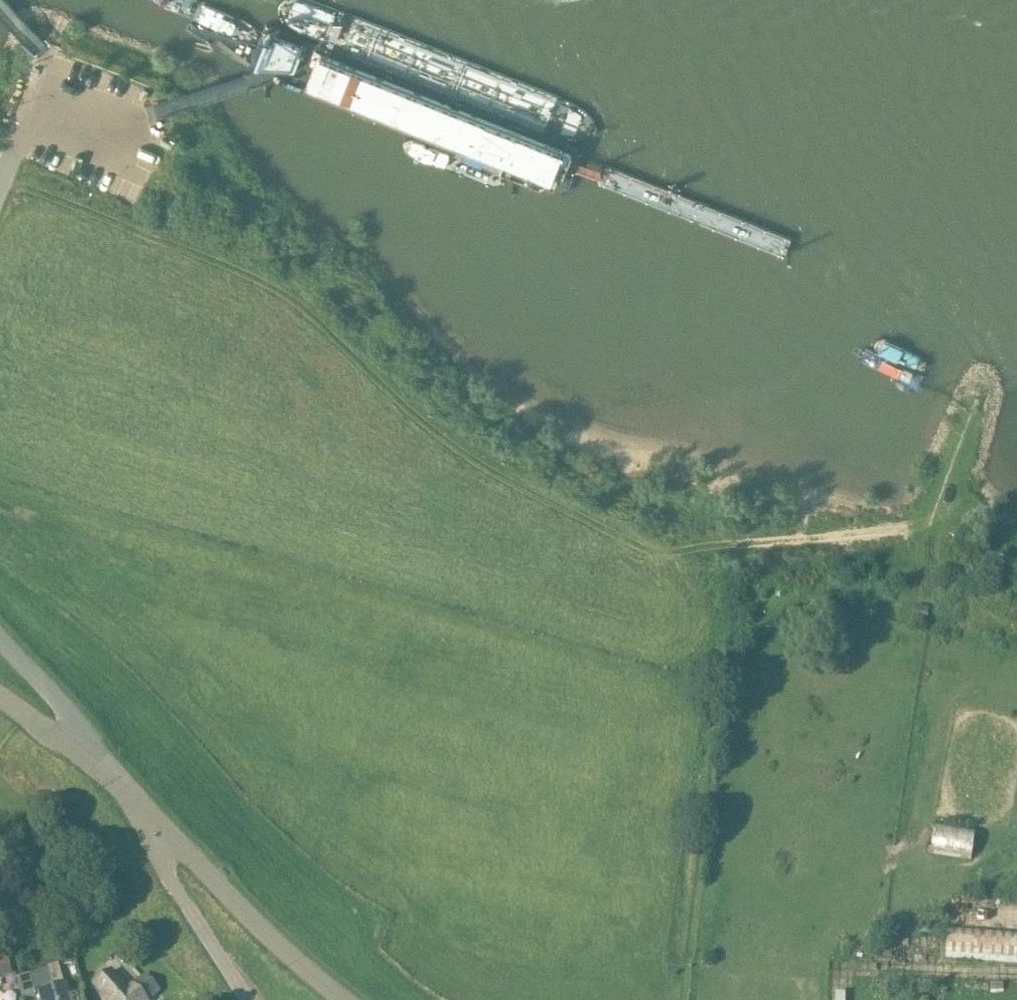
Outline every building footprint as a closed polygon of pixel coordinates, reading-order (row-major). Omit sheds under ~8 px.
[(256,18),(232,78),(657,247),(681,186),(256,18)] [(929,608),(917,606),(914,621),(926,623),(929,608)] [(932,822),(928,852),(971,859),(976,829),(932,822)] [(946,957),(1016,962),(1016,931),(948,926),(946,957)] [(64,933),(26,947),(33,967),(72,952),(64,933)] [(14,975),(8,952),(0,954),(0,978),(14,975)] [(58,965),(48,968),(54,985),(63,982),(58,965)] [(54,985),(48,968),(48,967),(30,973),(30,974),(16,978),(23,999),(36,995),(35,991),(38,990),(40,999),(58,999),(54,985)] [(95,986),(107,999),(151,999),(161,991),(147,975),(146,975),(135,985),(134,984),(129,988),(113,970),(112,971),(95,986)]
